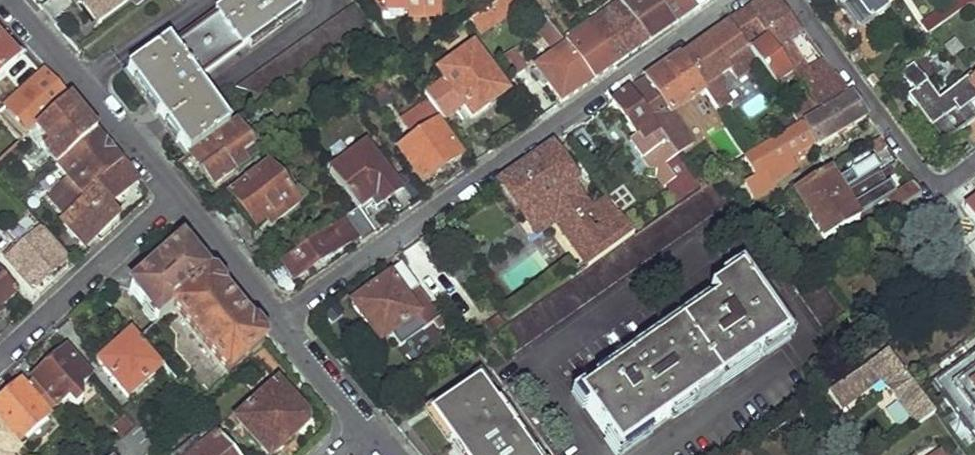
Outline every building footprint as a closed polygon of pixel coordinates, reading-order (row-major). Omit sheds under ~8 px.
[(50,22),(71,5),(68,0),(51,0),(40,9),(50,22)] [(95,26),(129,0),(76,0),(95,26)] [(192,155),(232,126),(197,82),(302,3),(300,0),(233,0),(213,15),(217,20),(174,49),(167,41),(128,73),(192,155)] [(148,0),(130,0),(136,9),(148,0)] [(439,21),(439,0),(372,0),(372,5),(382,6),(383,15),(405,14),(406,22),(439,21)] [(482,34),(517,8),(512,0),(501,0),(471,21),(482,34)] [(616,64),(590,26),(572,37),(544,0),(527,0),(592,81),(616,64)] [(674,24),(656,0),(631,0),(630,1),(629,0),(615,0),(619,5),(647,42),(674,24)] [(695,9),(689,0),(656,0),(674,24),(695,9)] [(707,0),(689,0),(695,9),(707,0)] [(845,91),(826,64),(811,75),(787,41),(798,29),(776,0),(759,0),(745,10),(790,75),(814,112),(845,91)] [(857,31),(888,9),(881,0),(836,0),(857,31)] [(944,21),(974,0),(955,0),(938,12),(944,21)] [(590,26),(616,64),(647,42),(619,5),(590,26)] [(240,87),(273,97),(366,30),(350,9),(240,87)] [(759,65),(775,86),(790,75),(745,10),(728,22),(759,65)] [(703,93),(717,114),(730,105),(714,83),(730,72),(736,81),(759,65),(728,22),(680,56),(703,93)] [(592,81),(552,32),(546,26),(536,33),(554,54),(536,70),(561,103),(592,81)] [(803,33),(792,38),(805,63),(815,58),(803,33)] [(17,61),(0,42),(0,76),(17,61)] [(500,60),(512,79),(528,69),(514,50),(500,60)] [(503,91),(478,58),(475,60),(470,52),(440,73),(446,81),(425,97),(429,103),(440,119),(459,104),(470,116),(503,91)] [(645,81),(671,115),(703,93),(680,56),(645,81)] [(4,109),(29,136),(39,128),(69,100),(43,73),(4,109)] [(629,93),(676,158),(693,145),(671,115),(645,81),(629,93)] [(907,101),(943,146),(974,124),(974,94),(970,87),(966,85),(939,102),(928,87),(907,101)] [(366,94),(371,101),(383,93),(378,86),(366,94)] [(629,93),(611,106),(640,144),(643,149),(638,153),(668,193),(678,186),(676,183),(668,172),(681,163),(676,158),(629,93)] [(749,160),(757,176),(790,156),(810,144),(813,148),(863,118),(849,97),(756,153),(756,155),(749,160)] [(53,144),(66,158),(96,131),(82,116),(69,100),(39,128),(45,135),(38,142),(45,151),(53,144)] [(440,119),(429,103),(405,120),(417,138),(401,150),(426,183),(460,158),(436,124),(441,121),(440,119)] [(20,143),(29,136),(4,109),(0,113),(0,122),(20,143)] [(237,123),(249,142),(260,134),(246,116),(237,123)] [(20,143),(0,122),(0,162),(20,143)] [(176,166),(188,181),(201,173),(216,191),(234,179),(232,176),(247,166),(243,158),(254,148),(249,142),(237,123),(232,126),(192,155),(176,166)] [(65,215),(121,162),(108,147),(96,131),(66,158),(57,166),(66,175),(46,195),(65,215)] [(640,144),(634,148),(638,153),(643,149),(640,144)] [(327,177),(355,213),(376,196),(384,205),(401,191),(366,146),(327,177)] [(499,186),(521,220),(542,206),(554,224),(573,251),(578,247),(591,265),(593,264),(633,235),(618,215),(591,234),(581,221),(590,215),(570,187),(576,183),(552,148),(499,186)] [(790,156),(757,176),(748,182),(757,197),(776,186),(773,182),(797,168),(790,156)] [(136,180),(121,162),(65,215),(61,219),(85,247),(117,216),(107,206),(136,180)] [(681,163),(668,172),(676,183),(689,174),(681,163)] [(230,197),(257,230),(271,219),(276,223),(294,208),(264,171),(230,197)] [(792,192),(807,217),(841,194),(826,171),(792,192)] [(841,194),(807,217),(822,240),(892,195),(877,171),(841,194)] [(696,182),(702,189),(708,185),(703,178),(696,182)] [(886,201),(893,211),(919,196),(910,184),(886,201)] [(974,224),(974,193),(971,196),(974,200),(964,209),(974,224)] [(971,196),(961,204),(964,209),(974,200),(971,196)] [(542,206),(521,220),(533,238),(554,224),(542,206)] [(374,236),(355,213),(280,267),(293,283),(357,240),(361,245),(374,236)] [(5,262),(31,292),(66,262),(39,230),(5,262)] [(10,245),(0,235),(0,255),(10,245)] [(131,291),(157,322),(170,309),(209,274),(196,259),(182,242),(131,291)] [(578,247),(573,251),(586,269),(587,268),(591,265),(578,247)] [(354,308),(379,342),(390,333),(400,347),(432,323),(438,331),(445,328),(400,268),(389,277),(391,280),(354,308)] [(170,309),(227,376),(265,341),(237,307),(209,274),(170,309)] [(797,293),(825,332),(845,317),(820,278),(797,293)] [(14,296),(0,281),(0,308),(14,296)] [(617,454),(619,454),(784,336),(747,283),(579,401),(617,454)] [(496,316),(482,326),(488,334),(502,324),(496,316)] [(99,363),(126,395),(160,365),(132,333),(99,363)] [(917,426),(933,415),(909,382),(888,354),(867,367),(830,393),(842,411),(881,379),(917,426)] [(33,379),(55,407),(85,381),(62,355),(33,379)] [(957,381),(974,406),(974,368),(957,381)] [(458,454),(529,454),(478,381),(430,414),(458,454)] [(20,449),(28,443),(24,438),(47,418),(20,384),(0,401),(0,425),(20,449)] [(263,454),(276,454),(305,426),(305,419),(304,417),(276,385),(235,422),(263,454)] [(139,432),(141,429),(149,421),(133,403),(122,412),(129,420),(136,428),(139,432)] [(109,437),(115,445),(121,440),(136,428),(129,420),(109,437)] [(216,434),(192,454),(234,454),(216,434)] [(940,446),(924,454),(945,454),(940,446)]
